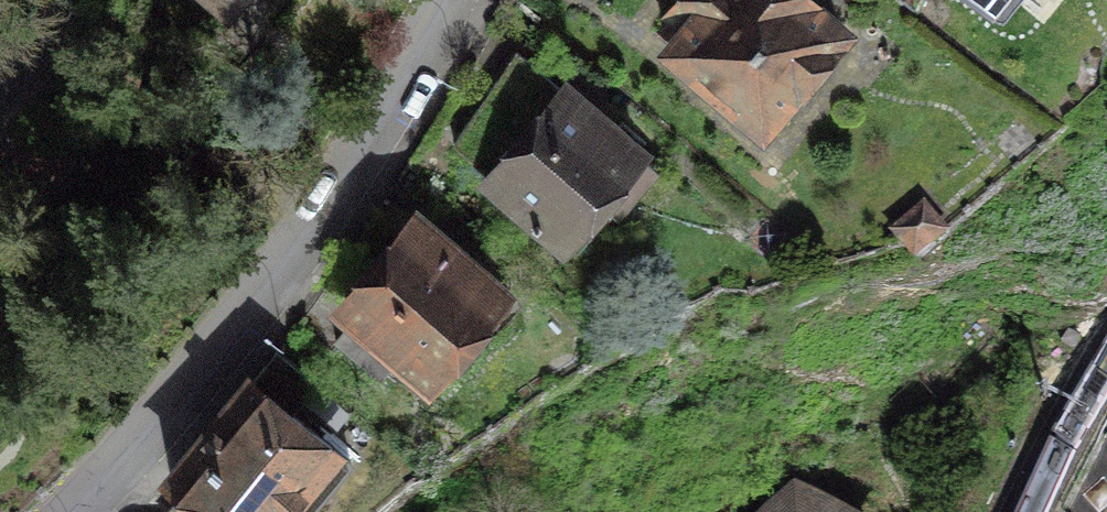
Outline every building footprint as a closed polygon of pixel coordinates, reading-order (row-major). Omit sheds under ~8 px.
[(802,0),(687,0),(659,31),(706,72),(705,81),(719,93),(732,94),(770,127),(806,86),(796,77),(837,30),(802,0)] [(998,11),(1007,0),(984,0),(998,11)] [(451,141),(576,247),(618,199),(623,204),(654,167),(515,50),(451,141)] [(915,249),(941,225),(921,204),(893,228),(915,249)] [(415,221),(345,304),(356,313),(401,351),(427,373),(463,331),(475,341),(509,301),(415,221)] [(401,351),(356,313),(334,338),(378,377),(401,351)] [(298,489),(316,503),(351,461),(290,411),(314,382),(275,349),(168,477),(187,492),(170,511),(279,511),(298,489)] [(1106,430),(1060,507),(1064,511),(1106,511),(1106,431),(1106,430)] [(778,511),(814,511),(790,499),(778,511)]
